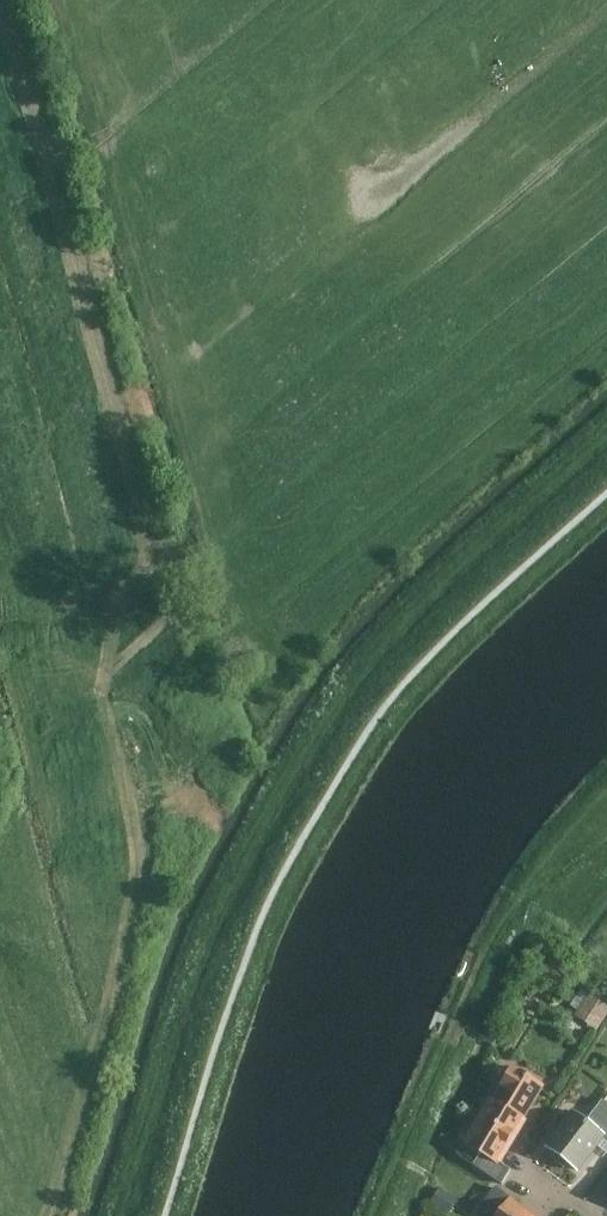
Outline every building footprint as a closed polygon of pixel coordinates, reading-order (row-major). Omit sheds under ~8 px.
[(603,1027),(606,1018),(606,1000),(586,991),(575,1014),(603,1027)] [(512,1067),(464,1147),(502,1169),(549,1088),(512,1067)] [(606,1102),(590,1123),(576,1113),(546,1151),(581,1176),(606,1142),(606,1103),(606,1102)] [(499,1189),(480,1215),(537,1215),(499,1189)]
